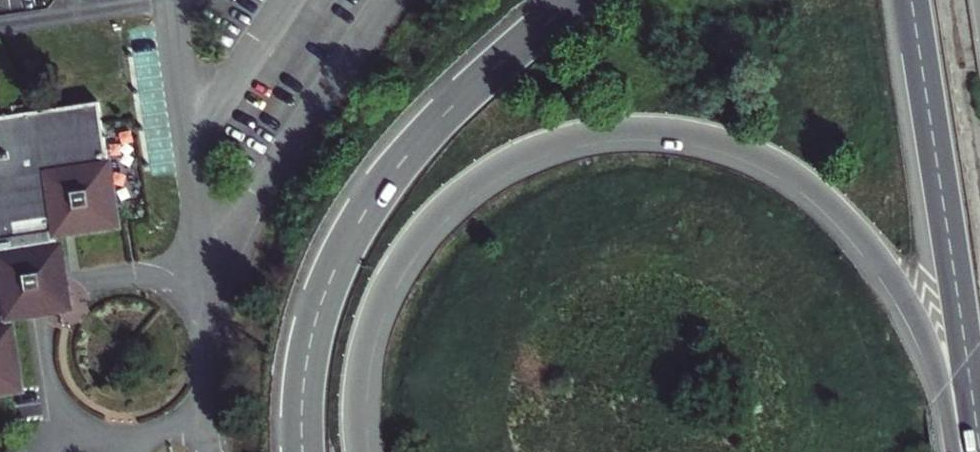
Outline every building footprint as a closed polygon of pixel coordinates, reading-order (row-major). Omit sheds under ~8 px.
[(0,124),(0,249),(50,241),(78,237),(114,232),(95,109),(0,124)] [(61,313),(50,241),(0,249),(0,295),(4,321),(61,313)] [(15,395),(4,321),(0,295),(0,398),(15,395)]
